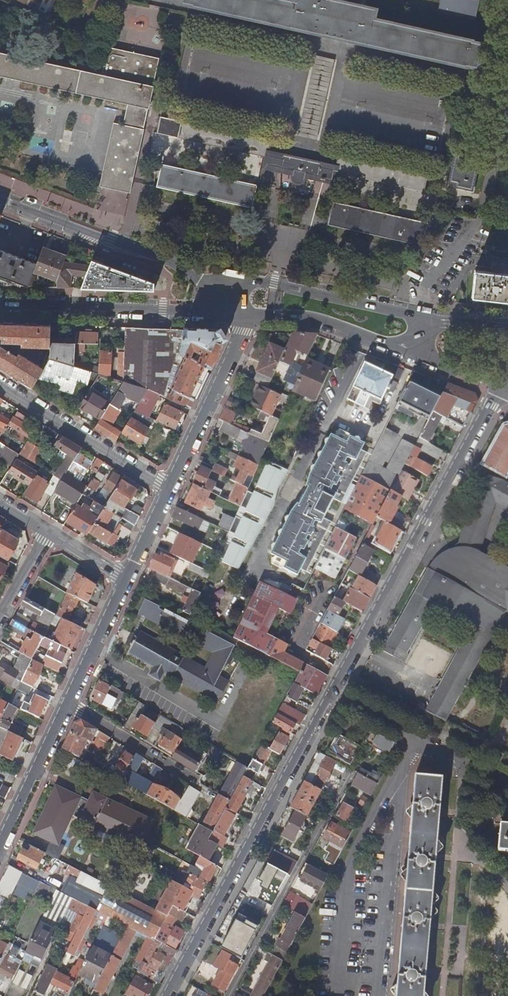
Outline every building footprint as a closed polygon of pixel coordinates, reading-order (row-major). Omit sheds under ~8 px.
[(41,11),(46,0),(19,0),(41,11)] [(182,3),(193,6),(193,7),(194,7),(212,11),(213,11),(232,15),(232,16),(233,16),(233,15),(251,19),(251,20),(252,20),(271,24),(271,25),(272,25),(272,24),(290,28),(290,29),(291,29),(291,28),(310,32),(309,33),(311,34),(311,33),(349,41),(349,42),(350,42),(350,41),(368,45),(368,46),(369,46),(388,50),(389,51),(389,50),(407,54),(407,55),(408,55),(409,54),(427,58),(426,59),(428,59),(446,63),(447,64),(447,63),(466,67),(466,68),(467,66),(478,69),(483,44),(472,42),(472,40),(453,36),(452,36),(434,32),(434,31),(433,31),(432,32),(414,28),(414,27),(413,27),(413,28),(395,24),(395,23),(394,23),(375,19),(377,9),(368,7),(367,6),(367,7),(358,5),(357,4),(357,5),(338,1),(338,0),(337,0),(337,1),(334,0),(297,0),(296,2),(289,0),(183,0),(182,3)] [(439,10),(476,19),(480,1),(478,0),(441,0),(439,10)] [(3,77),(42,85),(81,94),(85,95),(102,99),(107,100),(128,105),(127,113),(126,115),(124,125),(113,123),(102,174),(99,186),(103,187),(131,193),(133,182),(159,59),(108,47),(102,75),(0,52),(0,76),(3,77)] [(316,55),(298,136),(317,140),(334,60),(316,55)] [(158,132),(179,137),(183,122),(169,119),(165,118),(161,118),(158,132)] [(179,137),(265,156),(267,157),(268,152),(270,152),(273,140),(183,120),(183,122),(179,137)] [(262,169),(292,176),(293,171),(281,168),(282,160),(281,159),(282,154),(273,153),(272,158),(267,157),(265,156),(262,169)] [(305,180),(305,178),(306,174),(318,177),(320,169),(322,169),(323,164),(282,154),(281,159),(282,160),(281,168),(293,171),(292,176),(292,177),(292,179),(294,181),(296,183),(298,184),(301,184),(302,183),(304,182),(305,180)] [(455,157),(450,181),(457,183),(456,187),(472,190),(479,159),(463,155),(462,158),(455,157)] [(162,164),(157,187),(168,190),(169,190),(243,206),(243,207),(252,209),(257,185),(162,164)] [(335,185),(338,172),(336,172),(331,171),(332,166),(323,164),(322,169),(320,169),(318,177),(306,174),(305,178),(335,185)] [(337,227),(349,230),(354,207),(333,202),(329,225),(337,227)] [(354,207),(349,230),(423,246),(427,223),(354,207)] [(67,255),(43,246),(43,248),(66,257),(67,255)] [(0,248),(0,285),(28,286),(33,272),(34,269),(37,263),(0,248)] [(65,260),(66,258),(66,257),(43,248),(37,263),(34,269),(58,278),(65,260)] [(58,278),(57,287),(70,287),(70,285),(72,285),(73,273),(86,274),(90,263),(91,263),(65,260),(58,278)] [(86,274),(81,288),(131,290),(131,275),(92,260),(91,263),(90,263),(86,274)] [(34,269),(33,272),(57,281),(58,278),(34,269)] [(499,274),(475,271),(472,298),(486,299),(507,302),(507,275),(499,274)] [(154,284),(131,275),(131,290),(154,291),(154,284)] [(2,338),(2,342),(22,342),(22,346),(50,348),(50,342),(51,332),(51,324),(0,322),(0,338),(2,338)] [(173,342),(175,329),(126,327),(125,352),(124,381),(125,382),(148,389),(149,389),(159,394),(164,396),(176,354),(179,342),(173,342)] [(76,343),(75,343),(75,349),(83,350),(83,343),(98,344),(98,333),(91,333),(91,330),(86,329),(86,332),(76,332),(76,343)] [(166,397),(190,409),(224,337),(220,331),(175,329),(173,342),(179,342),(181,333),(184,333),(180,352),(177,360),(183,363),(166,397)] [(309,354),(312,344),(292,334),(285,351),(282,358),(292,362),(298,348),(309,354)] [(50,358),(56,360),(63,363),(74,366),(74,361),(74,359),(75,349),(75,343),(50,342),(50,348),(50,358)] [(32,388),(43,369),(44,368),(19,353),(17,356),(0,345),(0,346),(0,368),(32,388)] [(282,358),(285,351),(271,345),(258,371),(260,372),(256,381),(268,387),(282,358)] [(100,366),(99,374),(111,377),(111,352),(100,351),(100,366)] [(44,368),(43,369),(50,373),(56,360),(50,358),(44,368)] [(74,366),(99,374),(100,366),(74,359),(74,361),(74,366)] [(330,370),(307,359),(304,366),(299,376),(295,384),(293,391),(316,401),(330,370)] [(293,361),(292,362),(292,363),(290,362),(283,379),(295,384),(299,376),(304,366),(293,361)] [(90,376),(97,378),(99,374),(74,366),(63,363),(61,370),(68,373),(68,375),(76,378),(79,379),(88,382),(90,376)] [(370,366),(361,370),(347,399),(365,408),(369,399),(373,401),(380,405),(393,377),(370,366)] [(398,369),(393,378),(399,380),(404,371),(398,369)] [(97,378),(79,406),(100,419),(112,400),(117,391),(124,381),(119,380),(111,377),(99,374),(97,378)] [(148,389),(125,382),(123,385),(144,396),(148,389)] [(400,403),(398,402),(395,409),(412,417),(415,411),(430,417),(433,412),(440,398),(410,384),(400,403)] [(475,394),(447,384),(440,398),(433,412),(447,419),(463,428),(477,402),(475,394)] [(144,396),(123,385),(120,392),(140,402),(144,396)] [(256,399),(262,387),(259,386),(254,397),(256,399)] [(260,411),(271,416),(281,396),(262,387),(256,399),(254,397),(249,406),(260,411)] [(135,410),(148,417),(159,394),(149,389),(148,389),(144,396),(140,402),(135,410)] [(100,419),(95,427),(117,440),(122,432),(123,430),(114,425),(113,425),(117,419),(116,419),(123,409),(121,407),(127,397),(117,391),(112,400),(100,419)] [(250,434),(269,443),(279,420),(271,416),(260,411),(257,418),(264,421),(266,418),(269,419),(261,436),(234,423),(238,415),(230,411),(236,399),(230,397),(219,419),(238,428),(250,434)] [(369,410),(373,401),(369,399),(365,408),(369,410)] [(156,420),(174,429),(182,412),(164,404),(156,420)] [(131,417),(149,429),(155,420),(148,417),(135,410),(131,417)] [(433,412),(430,417),(419,438),(428,443),(439,422),(444,424),(447,419),(433,412)] [(6,429),(8,425),(11,420),(0,414),(0,425),(6,429)] [(14,416),(11,420),(8,425),(30,438),(35,429),(14,416)] [(123,430),(122,432),(140,443),(149,429),(131,417),(123,430)] [(484,464),(504,475),(507,468),(507,426),(505,427),(484,464)] [(259,466),(262,458),(269,443),(250,434),(238,428),(237,431),(240,432),(238,436),(242,439),(240,444),(243,445),(238,456),(240,457),(259,466)] [(395,434),(385,428),(376,447),(386,452),(395,434)] [(62,435),(59,434),(53,444),(55,445),(62,435)] [(62,435),(55,445),(69,453),(76,458),(79,453),(82,448),(62,435)] [(274,554),(273,556),(287,563),(284,569),(298,576),(302,570),(307,572),(319,549),(318,544),(323,542),(333,523),(324,519),(334,500),(342,504),(351,485),(350,480),(355,478),(367,454),(362,451),(364,445),(350,438),(347,445),(344,450),(341,449),(344,443),(332,438),(331,440),(330,440),(325,449),(327,449),(324,454),(323,453),(318,462),(320,463),(318,467),(316,466),(312,475),(308,487),(310,488),(306,496),(302,504),(300,508),(298,507),(292,515),(287,526),(288,526),(286,531),(285,530),(279,542),(280,542),(278,547),(277,546),(274,554)] [(428,443),(419,438),(415,446),(438,458),(441,451),(428,443)] [(12,465),(20,454),(0,441),(0,458),(12,465)] [(28,441),(20,454),(35,463),(43,450),(28,441)] [(404,441),(392,464),(402,469),(404,465),(410,455),(414,447),(404,441)] [(376,447),(361,475),(390,491),(401,472),(402,469),(392,464),(388,472),(378,467),(386,452),(376,447)] [(79,453),(76,458),(75,458),(69,468),(83,476),(92,461),(79,453)] [(75,458),(69,454),(55,476),(62,480),(66,473),(69,468),(75,458)] [(404,465),(427,477),(432,468),(410,455),(404,465)] [(20,457),(15,465),(33,476),(38,468),(20,457)] [(103,461),(97,457),(91,469),(96,472),(103,461)] [(202,467),(212,471),(224,477),(227,469),(201,457),(197,464),(202,467)] [(238,483),(248,489),(259,466),(240,457),(235,467),(242,470),(238,479),(233,477),(232,481),(238,483)] [(103,461),(96,472),(92,479),(88,485),(88,486),(95,491),(111,466),(103,461)] [(246,558),(253,546),(259,533),(265,521),(273,506),(274,501),(272,500),(286,473),(284,472),(282,471),(283,469),(285,470),(285,469),(267,461),(253,493),(247,491),(240,507),(245,509),(241,519),(236,517),(235,519),(229,532),(234,535),(230,544),(224,542),(218,556),(223,559),(222,561),(240,570),(246,558)] [(210,493),(222,498),(223,495),(213,491),(214,488),(206,484),(212,471),(202,467),(193,485),(210,493)] [(222,498),(229,502),(238,483),(232,481),(224,477),(212,471),(206,484),(214,488),(213,491),(223,495),(222,498)] [(50,480),(37,472),(24,493),(36,501),(40,495),(41,496),(44,491),(52,496),(56,490),(60,483),(62,480),(55,476),(54,475),(50,480)] [(121,479),(122,478),(114,472),(105,487),(108,489),(100,501),(99,500),(98,502),(104,506),(109,498),(121,479)] [(401,472),(390,491),(402,498),(406,500),(417,480),(401,472)] [(66,473),(62,480),(83,493),(87,487),(66,473)] [(383,652),(402,663),(433,605),(472,627),(426,711),(445,721),(504,613),(507,615),(507,560),(505,566),(502,570),(494,565),(488,576),(473,568),(478,552),(494,505),(495,502),(504,505),(507,509),(507,485),(500,481),(494,479),(493,482),(489,481),(490,478),(481,475),(458,543),(452,558),(428,569),(383,652)] [(88,485),(92,479),(88,476),(84,482),(88,485)] [(344,509),(352,513),(361,517),(373,524),(377,517),(390,491),(361,476),(344,509)] [(135,526),(147,500),(142,496),(138,497),(135,503),(129,499),(135,487),(121,479),(109,498),(121,505),(116,514),(126,520),(135,526)] [(83,493),(62,480),(60,483),(56,490),(77,503),(77,502),(83,493)] [(417,480),(406,500),(408,501),(419,482),(417,480)] [(240,507),(247,491),(248,489),(238,483),(229,502),(240,507)] [(208,498),(210,493),(193,485),(185,503),(202,511),(204,506),(211,510),(215,502),(208,498)] [(390,491),(377,517),(386,522),(388,524),(402,498),(390,491)] [(109,498),(104,506),(114,512),(116,514),(121,505),(109,498)] [(77,503),(66,521),(87,534),(89,531),(95,521),(104,506),(98,502),(94,500),(91,505),(85,501),(82,505),(77,502),(77,503)] [(494,505),(507,513),(507,509),(504,505),(495,502),(494,505)] [(114,512),(104,506),(95,521),(105,527),(114,512)] [(177,507),(173,516),(193,526),(192,526),(198,529),(203,520),(177,507)] [(344,509),(321,555),(329,559),(352,513),(344,509)] [(298,602),(270,657),(299,672),(294,683),(304,689),(317,696),(328,676),(302,663),(283,653),(290,638),(300,620),(306,623),(296,641),(308,647),(312,639),(320,624),(327,611),(335,597),(349,571),(363,544),(365,539),(373,524),(361,517),(352,513),(329,559),(321,555),(298,602)] [(219,527),(229,532),(235,519),(225,514),(219,527)] [(126,527),(132,531),(135,526),(126,520),(124,523),(127,525),(126,527)] [(112,545),(118,536),(105,527),(95,521),(89,531),(112,545)] [(380,532),(374,543),(377,545),(389,552),(401,531),(388,524),(386,522),(382,529),(380,528),(379,531),(380,532)] [(216,526),(210,523),(205,533),(211,536),(216,526)] [(1,528),(0,530),(0,555),(8,560),(20,539),(1,528)] [(175,549),(173,555),(191,564),(200,543),(180,533),(173,548),(175,549)] [(374,543),(365,539),(363,544),(374,550),(377,545),(374,543)] [(374,550),(363,544),(349,571),(357,575),(359,576),(360,577),(374,550)] [(430,566),(428,569),(452,558),(451,558),(451,554),(453,550),(449,551),(444,553),(441,555),(434,560),(430,566)] [(496,561),(478,552),(473,568),(488,576),(494,565),(496,561)] [(150,569),(168,577),(175,561),(162,554),(161,557),(157,555),(150,569)] [(8,560),(0,555),(0,562),(7,566),(10,561),(8,560)] [(175,561),(168,577),(170,578),(177,562),(175,561)] [(494,565),(502,570),(505,566),(496,561),(494,565)] [(201,594),(157,573),(154,580),(170,588),(171,586),(190,595),(183,612),(191,616),(201,594)] [(77,574),(67,593),(78,598),(88,603),(92,594),(89,593),(94,585),(77,574)] [(359,576),(357,575),(351,586),(353,587),(359,576)] [(377,586),(360,577),(359,576),(353,587),(351,586),(350,588),(350,589),(369,599),(377,586)] [(260,583),(234,638),(256,650),(270,657),(298,602),(260,583)] [(350,589),(343,602),(345,603),(349,605),(362,612),(369,599),(350,589)] [(78,598),(67,593),(59,610),(70,615),(78,598)] [(149,594),(148,594),(138,613),(142,615),(145,616),(153,620),(154,618),(159,621),(158,623),(181,635),(183,632),(188,621),(165,609),(164,611),(159,609),(160,607),(146,599),(148,595),(149,595),(149,594)] [(343,602),(335,597),(327,611),(338,616),(345,603),(343,602)] [(32,622),(29,629),(44,638),(49,628),(55,616),(26,599),(22,606),(26,608),(24,613),(29,616),(31,611),(40,616),(38,622),(47,627),(45,630),(32,622)] [(358,620),(362,612),(349,605),(347,610),(349,611),(347,614),(358,620)] [(338,616),(327,611),(320,624),(337,633),(344,620),(338,616)] [(145,616),(142,615),(132,634),(135,636),(145,616)] [(59,645),(70,650),(81,628),(62,619),(52,642),(59,645)] [(29,640),(21,654),(32,660),(40,645),(44,638),(29,629),(13,620),(9,628),(12,630),(15,632),(29,640)] [(183,656),(171,677),(171,679),(172,679),(173,678),(216,702),(216,703),(217,703),(229,681),(228,681),(228,682),(219,677),(238,641),(210,626),(201,642),(218,652),(209,671),(206,669),(184,657),(185,656),(183,655),(183,656)] [(49,628),(44,638),(47,639),(52,630),(49,628)] [(171,677),(183,656),(175,652),(176,651),(175,650),(174,651),(167,647),(167,646),(166,645),(165,646),(158,642),(159,641),(157,640),(157,641),(149,637),(150,636),(148,635),(148,636),(141,633),(142,630),(141,629),(137,637),(131,647),(126,655),(128,656),(129,653),(136,657),(135,659),(137,659),(137,658),(145,662),(144,664),(146,664),(146,663),(154,667),(149,675),(159,680),(163,673),(171,677)] [(328,630),(321,644),(328,647),(335,634),(328,630)] [(201,642),(183,632),(181,635),(200,645),(201,642)] [(135,636),(132,634),(131,634),(125,644),(131,647),(137,637),(135,636)] [(43,665),(57,672),(66,654),(56,650),(59,645),(52,642),(47,639),(44,638),(40,645),(50,650),(42,665),(43,665)] [(283,653),(302,663),(308,651),(306,651),(308,647),(296,641),(290,638),(283,653)] [(308,651),(325,661),(331,649),(328,647),(321,644),(312,639),(308,647),(306,651),(308,651)] [(201,642),(200,645),(215,653),(206,669),(209,671),(218,652),(201,642)] [(21,654),(15,670),(2,662),(0,666),(0,678),(17,688),(32,660),(21,654)] [(21,683),(32,688),(43,665),(42,665),(32,660),(21,683)] [(21,683),(18,690),(28,695),(31,688),(21,683)] [(124,693),(111,686),(111,688),(99,683),(91,699),(103,705),(107,696),(119,701),(124,693)] [(304,689),(294,683),(289,692),(287,696),(297,702),(296,702),(309,709),(311,706),(298,699),(304,689)] [(23,711),(39,718),(47,701),(36,696),(32,705),(27,703),(23,711)] [(297,702),(287,696),(284,701),(286,703),(294,707),(296,702),(297,702)] [(9,704),(0,699),(0,721),(9,704)] [(139,703),(132,714),(141,719),(140,720),(137,719),(132,728),(147,737),(153,727),(155,724),(143,716),(148,708),(142,704),(141,704),(139,703)] [(17,736),(21,729),(9,724),(12,718),(15,712),(17,708),(9,704),(0,721),(0,728),(17,736)] [(285,706),(282,704),(277,714),(296,724),(300,726),(302,722),(305,717),(285,706)] [(296,724),(277,714),(272,723),(274,724),(266,737),(273,741),(281,727),(283,728),(282,729),(290,734),(296,724)] [(159,745),(174,753),(185,735),(187,732),(160,716),(155,724),(153,727),(161,732),(160,734),(164,736),(159,745)] [(75,723),(63,749),(77,757),(79,758),(87,741),(90,743),(97,730),(81,721),(75,723)] [(1,756),(12,761),(22,738),(17,736),(0,728),(0,755),(1,756)] [(187,732),(185,735),(192,740),(194,736),(187,732)] [(271,750),(279,755),(288,738),(280,734),(271,750)] [(338,734),(328,753),(351,765),(361,747),(338,734)] [(396,743),(377,734),(373,742),(390,750),(393,745),(395,746),(396,743)] [(208,755),(213,747),(208,744),(203,752),(208,755)] [(90,746),(82,760),(93,766),(99,757),(102,752),(90,746)] [(216,761),(221,752),(213,747),(208,755),(203,764),(208,767),(213,759),(216,761)] [(254,761),(252,760),(248,768),(243,776),(252,781),(256,773),(258,774),(270,752),(261,747),(254,761)] [(491,747),(486,756),(500,763),(504,754),(491,747)] [(177,751),(172,758),(195,772),(200,764),(190,759),(188,757),(177,751)] [(112,764),(106,773),(112,777),(119,781),(120,779),(133,758),(125,753),(116,767),(112,764)] [(336,761),(320,753),(304,781),(320,790),(336,761)] [(143,758),(136,754),(133,758),(120,779),(147,794),(152,785),(161,769),(155,765),(147,781),(133,774),(143,758)] [(74,768),(78,760),(72,756),(67,765),(74,768)] [(99,757),(93,766),(106,773),(112,764),(99,757)] [(243,776),(248,768),(238,762),(228,779),(230,780),(222,794),(230,798),(238,784),(239,784),(243,776)] [(345,766),(338,763),(332,775),(338,778),(345,766)] [(382,775),(372,770),(368,779),(377,784),(382,775)] [(368,779),(358,773),(353,783),(372,794),(377,784),(368,779)] [(443,776),(415,774),(396,995),(424,995),(443,776)] [(263,787),(252,781),(243,776),(239,784),(230,801),(226,809),(235,814),(239,816),(244,808),(242,807),(246,800),(243,799),(251,786),(260,791),(263,787)] [(320,790),(304,781),(299,792),(298,791),(295,797),(290,807),(296,811),(306,816),(320,790)] [(0,791),(0,794),(7,797),(10,787),(3,784),(0,791)] [(146,795),(169,808),(174,811),(179,800),(152,785),(147,794),(146,795)] [(189,786),(174,811),(185,817),(200,792),(189,786)] [(72,815),(79,799),(56,787),(34,833),(51,841),(45,853),(58,860),(64,847),(58,845),(72,815)] [(79,799),(72,815),(81,819),(80,820),(100,830),(98,836),(99,841),(105,844),(111,842),(113,837),(138,848),(151,821),(93,793),(89,802),(79,799)] [(226,809),(230,801),(220,795),(205,822),(215,828),(226,809)] [(364,809),(368,800),(363,797),(359,804),(363,805),(361,808),(364,809)] [(343,804),(337,816),(345,820),(352,808),(343,804)] [(296,811),(290,807),(284,818),(290,821),(296,811)] [(223,837),(235,814),(226,809),(215,828),(213,832),(208,840),(217,845),(222,848),(227,839),(223,837)] [(296,811),(290,821),(282,835),(293,840),(306,816),(296,811)] [(346,825),(353,829),(357,822),(350,818),(346,825)] [(346,825),(344,824),(342,828),(331,823),(323,838),(330,841),(325,851),(329,853),(325,861),(333,866),(353,829),(346,825)] [(498,850),(507,851),(507,824),(501,823),(498,850)] [(187,850),(199,857),(208,862),(217,845),(208,840),(213,832),(200,826),(187,850)] [(45,853),(28,845),(25,851),(22,850),(17,859),(37,869),(45,853)] [(268,847),(260,861),(267,864),(283,873),(289,876),(297,863),(268,847)] [(199,857),(196,863),(205,869),(200,878),(209,883),(218,867),(208,862),(199,857)] [(196,863),(194,868),(190,873),(200,878),(205,869),(196,863)] [(310,880),(322,886),(328,875),(305,863),(300,873),(304,875),(301,881),(308,884),(310,880)] [(280,879),(283,873),(267,864),(258,880),(267,885),(260,898),(271,904),(284,881),(280,879)] [(21,872),(8,866),(3,877),(16,883),(21,872)] [(123,894),(69,866),(65,873),(77,880),(75,884),(103,898),(96,911),(108,917),(127,927),(136,932),(154,941),(155,939),(158,932),(167,917),(156,911),(155,911),(124,894),(123,894)] [(182,871),(175,883),(183,887),(185,884),(186,882),(190,875),(182,871)] [(188,890),(183,887),(173,906),(183,912),(185,913),(190,904),(186,903),(190,895),(197,899),(205,883),(190,875),(186,882),(190,885),(188,890)] [(308,884),(320,891),(322,886),(310,880),(308,884)] [(55,890),(38,881),(31,896),(48,905),(55,890)] [(175,883),(173,882),(156,911),(167,917),(173,906),(183,887),(175,883)] [(72,899),(55,890),(48,905),(26,953),(21,962),(37,969),(61,920),(72,899)] [(126,890),(124,894),(155,911),(157,905),(126,890)] [(296,913),(305,918),(313,904),(305,900),(302,906),(293,901),(296,895),(290,891),(282,905),(296,913)] [(88,907),(72,899),(61,920),(72,925),(69,931),(75,934),(88,907)] [(173,906),(167,917),(158,932),(155,939),(174,950),(184,932),(175,927),(170,936),(165,933),(172,919),(181,923),(186,914),(185,913),(183,912),(173,906)] [(95,911),(88,907),(75,934),(66,952),(73,956),(85,934),(84,934),(95,911)] [(272,955),(282,960),(305,918),(296,913),(281,939),(279,938),(275,946),(276,947),(272,955)] [(127,927),(108,917),(102,929),(121,938),(127,927)] [(121,938),(111,957),(97,985),(93,990),(102,995),(134,935),(136,932),(127,927),(121,938)] [(154,941),(136,932),(134,935),(144,941),(134,960),(141,964),(154,941)] [(137,972),(159,984),(177,951),(174,950),(155,939),(154,941),(141,964),(137,972)] [(8,945),(0,941),(0,962),(8,945)] [(223,950),(243,961),(248,953),(227,942),(223,950)] [(13,980),(21,962),(26,953),(8,945),(0,962),(0,974),(13,980)] [(111,957),(93,947),(85,963),(79,975),(85,978),(97,985),(111,957)] [(221,970),(213,985),(224,991),(237,966),(230,962),(231,960),(229,959),(230,956),(222,952),(214,967),(221,970)] [(282,960),(272,955),(268,953),(264,961),(269,963),(252,994),(242,988),(241,991),(250,995),(263,995),(282,960)] [(79,975),(85,963),(79,959),(75,967),(73,966),(66,980),(55,974),(50,984),(69,994),(78,976),(79,975)] [(55,974),(57,970),(47,965),(42,976),(39,981),(34,991),(43,995),(44,995),(50,984),(55,974)] [(135,977),(125,995),(128,995),(146,995),(152,986),(135,977)]
